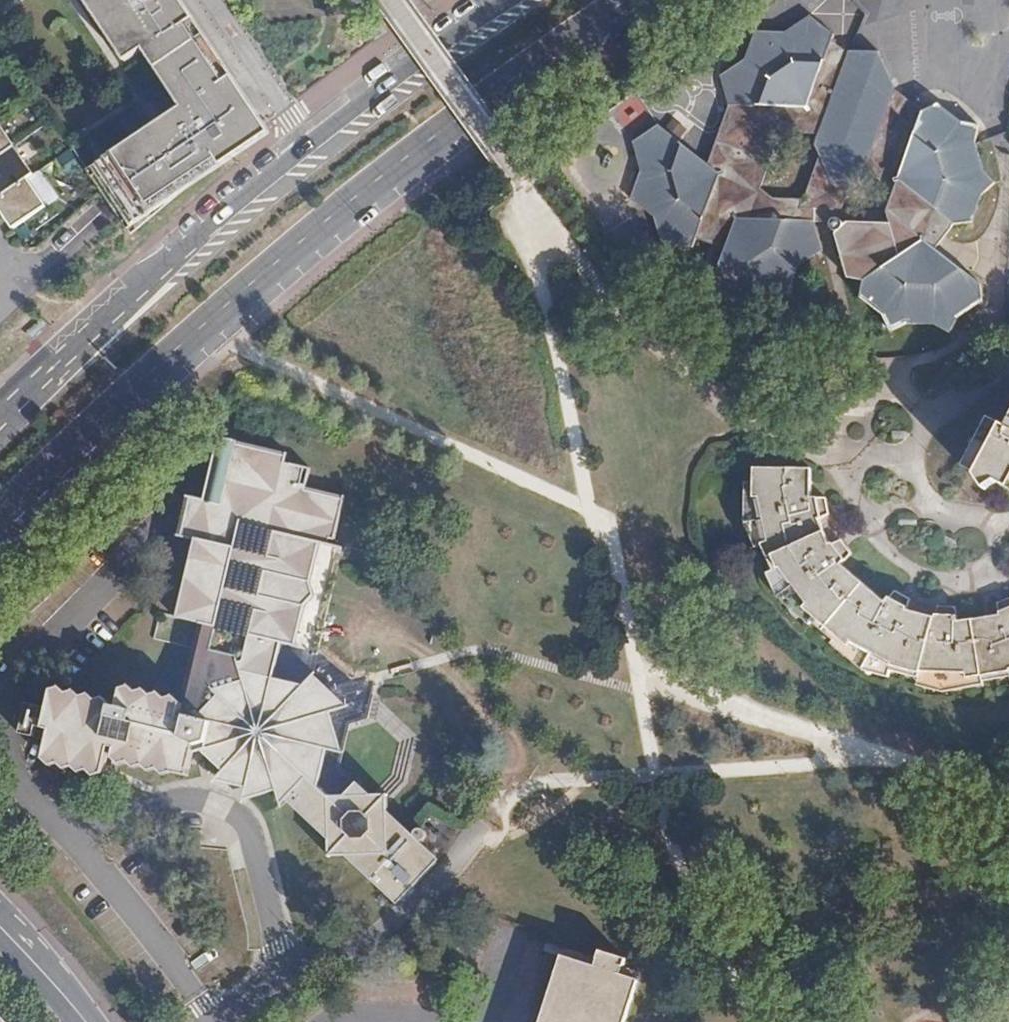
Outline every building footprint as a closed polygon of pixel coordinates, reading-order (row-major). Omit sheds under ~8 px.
[(217,163),(264,124),(182,0),(81,0),(122,58),(140,46),(182,107),(92,177),(102,190),(118,215),(131,234),(217,163)] [(936,249),(933,246),(942,234),(946,237),(955,225),(973,222),(982,195),(995,183),(983,170),(976,144),(979,126),(961,122),(938,104),(922,112),(894,90),(895,89),(878,52),(849,51),(848,53),(832,41),(834,35),(810,16),(786,32),(756,31),(745,60),(720,76),(729,105),(744,108),(741,121),(728,118),(715,154),(725,157),(721,169),(708,164),(659,125),(633,142),(641,171),(631,199),(654,217),(663,246),(693,247),(697,239),(711,244),(714,236),(728,241),(709,292),(734,310),(758,294),(788,295),(798,267),(822,250),(815,222),(830,222),(830,223),(829,225),(830,228),(832,230),(835,231),(837,231),(835,234),(848,278),(863,281),(860,298),(883,315),(890,332),(907,324),(935,325),(950,334),(959,319),(983,303),(981,284),(936,249)] [(14,147),(0,127),(0,157),(14,147)] [(14,147),(0,157),(0,196),(0,197),(27,179),(33,175),(14,147)] [(27,179),(0,197),(0,209),(14,229),(46,208),(27,179)] [(1007,429),(989,419),(964,467),(976,474),(975,476),(985,490),(995,482),(1008,489),(1008,425),(1007,429)] [(238,441),(218,437),(177,616),(177,619),(200,624),(195,647),(195,648),(182,704),(121,690),(117,708),(112,707),(112,706),(51,692),(45,721),(43,728),(43,729),(50,730),(43,759),(104,774),(109,755),(114,756),(113,758),(172,772),(172,773),(189,777),(194,754),(208,749),(227,768),(246,787),(276,791),(286,799),(288,801),(395,901),(402,901),(408,895),(401,889),(407,882),(413,889),(437,864),(437,856),(388,811),(389,795),(387,794),(365,795),(366,789),(360,784),(353,786),(349,791),(348,797),(344,797),(336,804),(308,777),(322,763),(315,756),(317,748),(328,750),(333,727),(324,725),(321,716),(331,713),(323,689),(311,693),(303,685),(274,678),(282,644),(296,647),(297,645),(296,645),(304,607),(315,596),(311,581),(319,544),(342,549),(343,547),(329,544),(330,539),(336,540),(346,496),(344,495),(343,499),(306,490),(311,468),(286,462),(288,453),(286,452),(285,456),(238,445),(238,441)] [(829,514),(829,513),(828,514),(827,507),(826,498),(810,498),(811,469),(781,469),(754,468),(754,483),(745,483),(754,484),(753,496),(750,496),(759,545),(753,548),(754,549),(766,543),(778,569),(766,575),(772,573),(802,613),(805,610),(814,618),(815,618),(837,637),(838,638),(847,646),(845,649),(889,673),(887,679),(888,680),(892,666),(920,673),(916,687),(917,687),(919,681),(969,683),(968,679),(981,677),(982,676),(1008,672),(1008,598),(1005,600),(1005,601),(998,604),(998,603),(997,603),(999,615),(992,617),(986,618),(958,622),(955,608),(946,608),(946,609),(939,608),(939,607),(938,607),(935,618),(927,616),(914,613),(907,611),(910,600),(909,600),(902,596),(903,595),(895,591),(885,603),(841,565),(851,554),(846,547),(845,547),(840,542),(841,541),(830,545),(827,538),(822,526),(818,519),(829,514)] [(956,541),(944,536),(946,550),(957,548),(956,541)] [(35,737),(37,726),(39,720),(42,707),(28,704),(21,734),(35,737)] [(638,980),(621,975),(626,959),(599,950),(594,966),(562,956),(541,1021),(624,1021),(638,980)] [(0,1008),(0,1021),(14,1021),(0,1008)]
